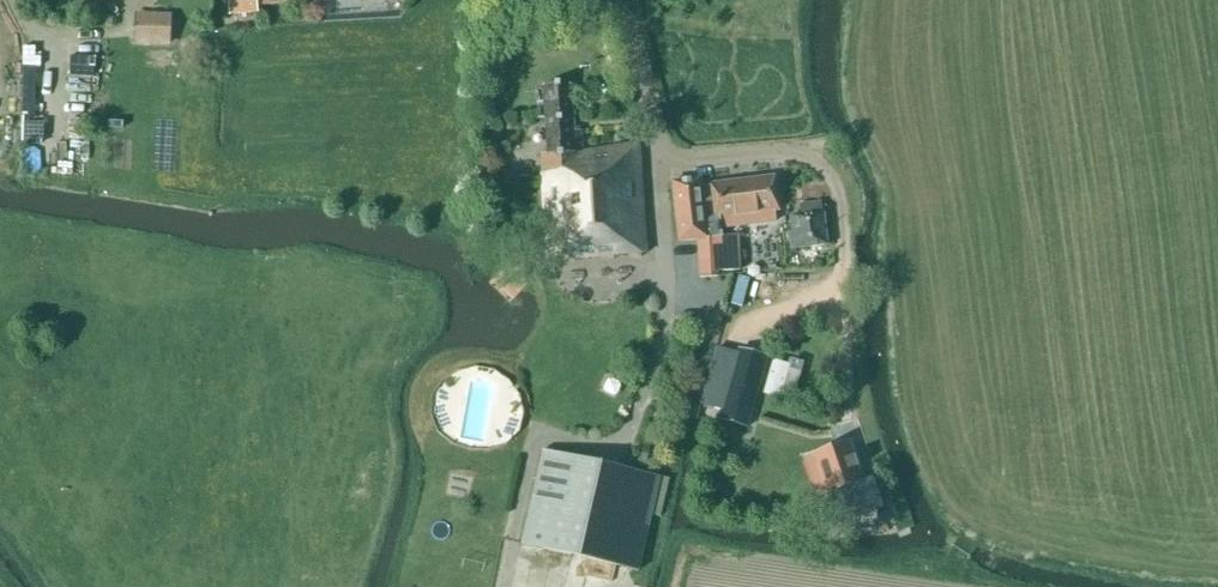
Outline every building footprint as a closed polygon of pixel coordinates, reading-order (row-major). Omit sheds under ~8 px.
[(228,15),(257,13),(256,0),(227,0),(228,15)] [(169,45),(171,14),(136,13),(135,43),(169,45)] [(98,70),(98,44),(73,44),(73,70),(98,70)] [(548,260),(645,254),(638,146),(582,150),(580,128),(573,129),(570,84),(543,85),(548,153),(541,154),(548,260)] [(775,176),(710,184),(710,186),(701,187),(700,179),(672,183),(679,243),(698,241),(699,276),(722,275),(720,237),(722,237),(720,217),(738,215),(739,225),(776,221),(775,211),(779,210),(775,176)] [(822,213),(821,203),(800,205),(801,215),(791,216),(793,233),(790,233),(792,249),(827,245),(824,213),(822,213)] [(748,427),(767,358),(739,350),(738,354),(715,348),(700,403),(722,408),(719,418),(748,427)] [(790,365),(775,359),(769,394),(785,397),(790,365)] [(838,524),(881,509),(871,479),(862,482),(858,471),(860,471),(856,460),(855,460),(849,443),(807,458),(821,497),(828,494),(838,524)] [(652,514),(660,516),(668,480),(660,477),(543,451),(522,545),(639,571),(652,514)]
